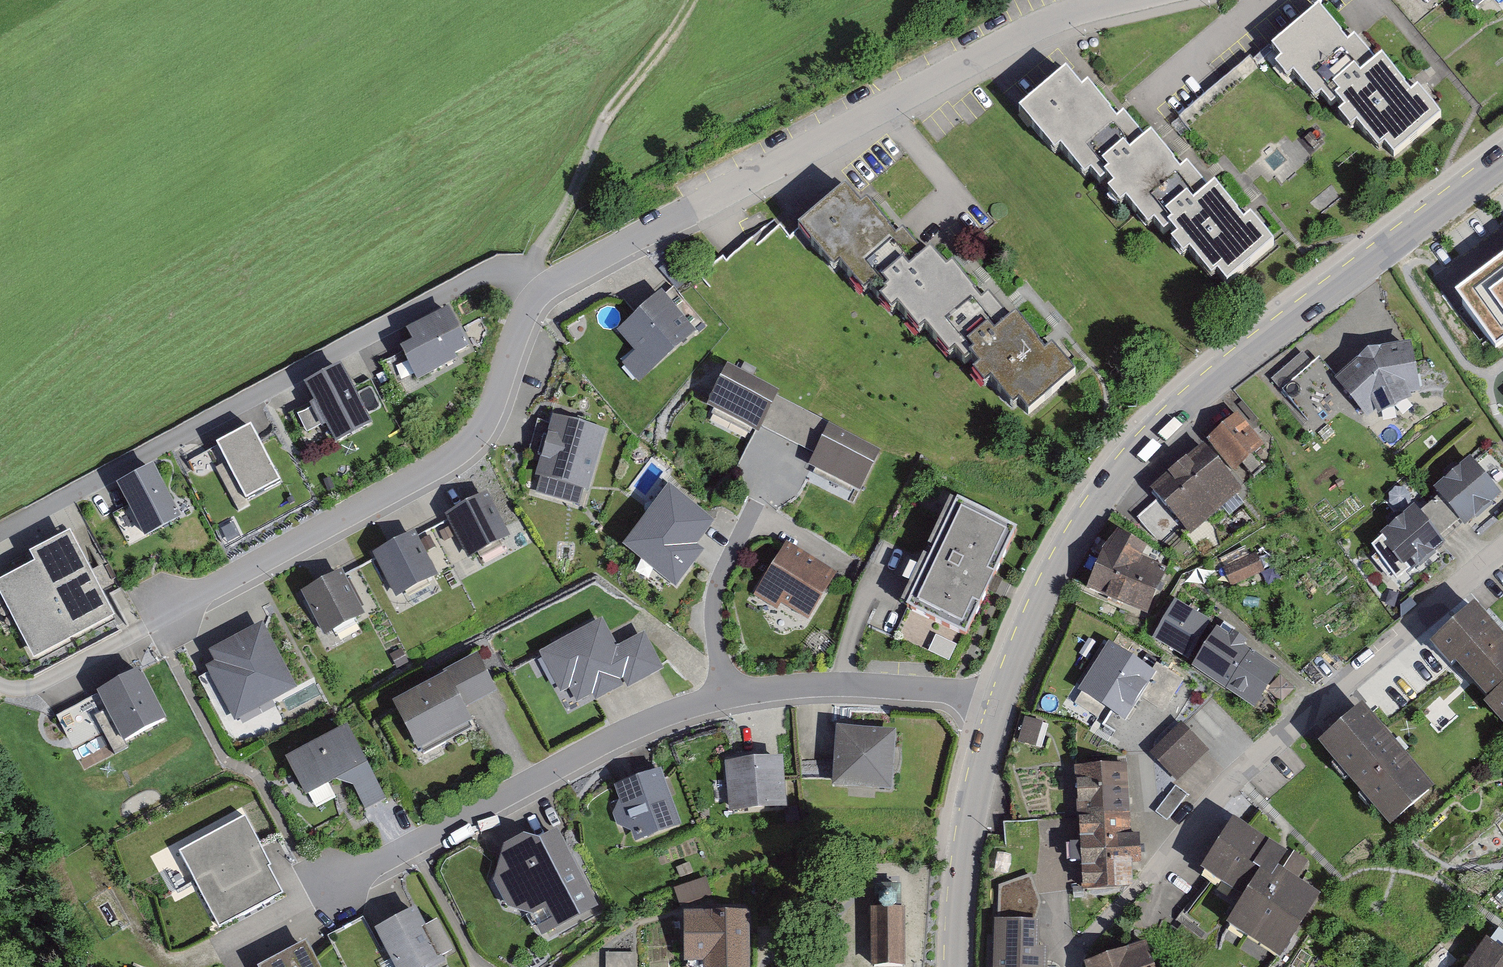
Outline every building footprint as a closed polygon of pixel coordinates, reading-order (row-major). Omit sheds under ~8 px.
[(1377,68),(1331,12),(1274,59),(1323,119),(1343,104),(1393,165),(1444,124),(1418,92),(1411,98),(1384,66),(1377,68)] [(1081,100),(1067,84),(1021,123),(1054,162),(1061,155),(1087,185),(1103,184),(1109,187),(1118,198),(1112,203),(1119,211),(1126,205),(1150,233),(1164,239),(1170,237),(1180,248),(1176,252),(1184,261),(1190,255),(1227,294),(1272,251),(1251,229),(1243,232),(1215,202),(1212,189),(1206,194),(1188,172),(1181,178),(1153,143),(1144,151),(1127,129),(1119,135),(1089,97),(1081,100)] [(864,216),(843,191),(792,233),(842,294),(857,281),(880,309),(891,300),(919,334),(927,328),(946,350),(952,345),(1024,432),(1082,384),(1054,350),(1045,358),(1017,323),(1010,329),(989,304),(982,309),(956,277),(947,284),(932,266),(926,267),(902,239),(895,244),(869,212),(864,216)] [(1449,285),(1491,341),(1502,331),(1502,245),(1449,285)] [(663,297),(619,335),(636,355),(624,366),(642,386),(698,337),(663,297)] [(470,353),(449,315),(408,337),(415,350),(386,366),(404,399),(461,368),(457,361),(470,353)] [(1432,390),(1420,347),(1391,352),(1382,354),(1368,362),(1348,382),(1327,360),(1282,396),(1321,434),(1344,415),(1368,433),(1384,423),(1402,421),(1417,411),(1421,396),(1432,390)] [(376,431),(341,371),(307,391),(317,408),(298,419),(313,445),(331,434),(342,451),(376,431)] [(779,399),(727,373),(708,412),(759,438),(762,430),(776,402),(779,399)] [(830,429),(776,402),(762,430),(816,457),(830,429)] [(1271,447),(1248,417),(1217,440),(1240,470),(1271,447)] [(605,435),(552,419),(534,480),(541,482),(537,496),(582,509),(605,435)] [(880,457),(829,432),(816,457),(809,472),(860,498),(880,457)] [(280,487),(252,433),(216,451),(226,469),(220,472),(241,513),(251,508),(247,504),(280,487)] [(1487,449),(1439,486),(1449,499),(1434,512),(1426,503),(1369,548),(1402,589),(1456,546),(1445,532),(1461,519),(1473,534),(1502,510),(1502,469),(1487,449)] [(1234,502),(1199,455),(1145,495),(1181,542),(1234,502)] [(182,525),(155,474),(120,493),(129,510),(145,539),(148,544),(182,525)] [(489,491),(448,510),(470,555),(511,536),(489,491)] [(714,525),(671,493),(627,552),(676,588),(702,552),(698,546),(714,525)] [(1034,532),(966,502),(917,616),(964,635),(986,646),(1034,532)] [(145,539),(129,510),(114,518),(131,547),(145,539)] [(414,527),(370,548),(393,596),(437,575),(414,527)] [(1156,546),(1120,530),(1092,591),(1152,618),(1173,572),(1150,561),(1156,546)] [(72,537),(31,559),(37,570),(0,589),(0,599),(35,664),(117,620),(72,537)] [(1276,571),(1266,547),(1227,565),(1238,589),(1276,571)] [(835,576),(787,548),(756,601),(776,613),(781,604),(809,620),(835,576)] [(346,566),(304,585),(327,635),(369,617),(346,566)] [(1491,602),(1438,647),(1502,723),(1502,616),(1491,602)] [(1207,623),(1177,605),(1155,641),(1185,659),(1207,623)] [(964,635),(917,616),(907,607),(893,642),(953,665),(964,635)] [(613,616),(545,645),(573,709),(664,669),(648,633),(625,643),(613,616)] [(272,628),(217,657),(224,670),(206,679),(235,734),(308,696),(272,628)] [(1228,688),(1251,655),(1240,648),(1244,641),(1233,634),(1230,640),(1217,632),(1195,668),(1228,688)] [(1151,671),(1109,645),(1076,697),(1119,725),(1136,698),(1164,715),(1185,681),(1156,663),(1151,671)] [(1276,670),(1251,655),(1228,688),(1254,705),(1276,670)] [(489,662),(400,703),(427,760),(488,732),(475,704),(502,691),(489,662)] [(124,747),(169,724),(142,678),(97,701),(112,727),(124,747)] [(112,727),(95,698),(57,719),(74,749),(112,727)] [(1444,792),(1376,707),(1328,746),(1396,831),(1444,792)] [(1049,722),(1024,716),(1017,746),(1042,752),(1049,722)] [(1215,753),(1187,726),(1156,758),(1184,785),(1215,753)] [(908,733),(847,727),(841,788),(902,794),(908,733)] [(347,732),(285,765),(313,815),(356,792),(366,811),(385,801),(347,732)] [(794,758),(735,763),(740,813),(799,808),(794,758)] [(1081,815),(1128,813),(1125,765),(1078,768),(1081,815)] [(677,766),(620,787),(628,806),(618,823),(624,834),(643,846),(699,826),(677,766)] [(1190,799),(1179,789),(1160,811),(1171,820),(1190,799)] [(246,800),(160,844),(176,874),(189,870),(254,836),(261,829),(246,800)] [(1129,836),(1128,813),(1081,815),(1085,887),(1132,884),(1130,862),(1140,861),(1139,835),(1129,836)] [(1293,857),(1231,824),(1201,877),(1244,900),(1242,904),(1227,931),(1287,964),(1323,898),(1287,879),(1293,857)] [(496,866),(480,850),(448,862),(447,878),(477,944),(518,966),(543,966),(600,931),(609,913),(569,834),(542,841),(516,854),(500,890),(496,866)] [(286,896),(254,836),(189,870),(220,931),(286,896)] [(705,875),(675,885),(681,904),(712,893),(705,875)] [(1039,916),(1042,906),(1030,877),(999,888),(996,923),(1036,926),(1039,916)] [(1242,904),(1207,883),(1177,921),(1216,947),(1242,904)] [(876,889),(876,914),(870,914),(871,966),(907,966),(907,913),(900,913),(900,889),(876,889)] [(383,933),(401,966),(461,966),(463,966),(432,908),(383,933)] [(684,910),(685,959),(718,959),(718,966),(749,966),(748,909),(684,910)] [(996,923),(993,966),(1055,966),(1049,962),(1049,953),(1040,953),(1040,928),(1036,926),(996,923)] [(1501,935),(1473,966),(1502,966),(1502,937),(1501,935)] [(306,939),(259,963),(261,966),(320,966),(306,939)] [(1145,947),(1095,966),(1152,966),(1145,947)] [(606,951),(606,966),(636,966),(636,950),(606,951)]
